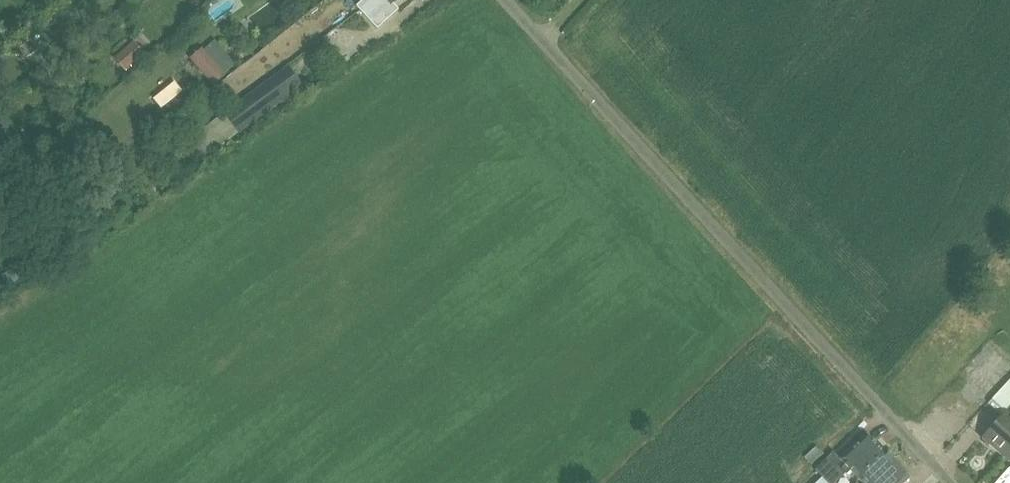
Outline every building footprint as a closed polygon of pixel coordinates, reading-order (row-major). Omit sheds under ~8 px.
[(358,7),(378,29),(399,9),(394,3),(397,0),(366,0),(358,7)] [(17,50),(24,59),(38,50),(31,41),(17,50)] [(190,58),(213,85),(226,74),(202,47),(190,58)] [(225,113),(240,133),(280,103),(265,83),(225,113)] [(182,91),(161,109),(168,118),(190,101),(182,91)] [(989,402),(1003,415),(983,438),(1003,455),(1009,447),(1009,379),(989,402)] [(850,470),(859,479),(885,454),(867,435),(842,459),(823,477),(817,482),(836,482),(850,470)] [(805,457),(812,464),(824,454),(817,446),(805,457)] [(908,478),(885,454),(859,479),(863,482),(904,482),(908,478)]
